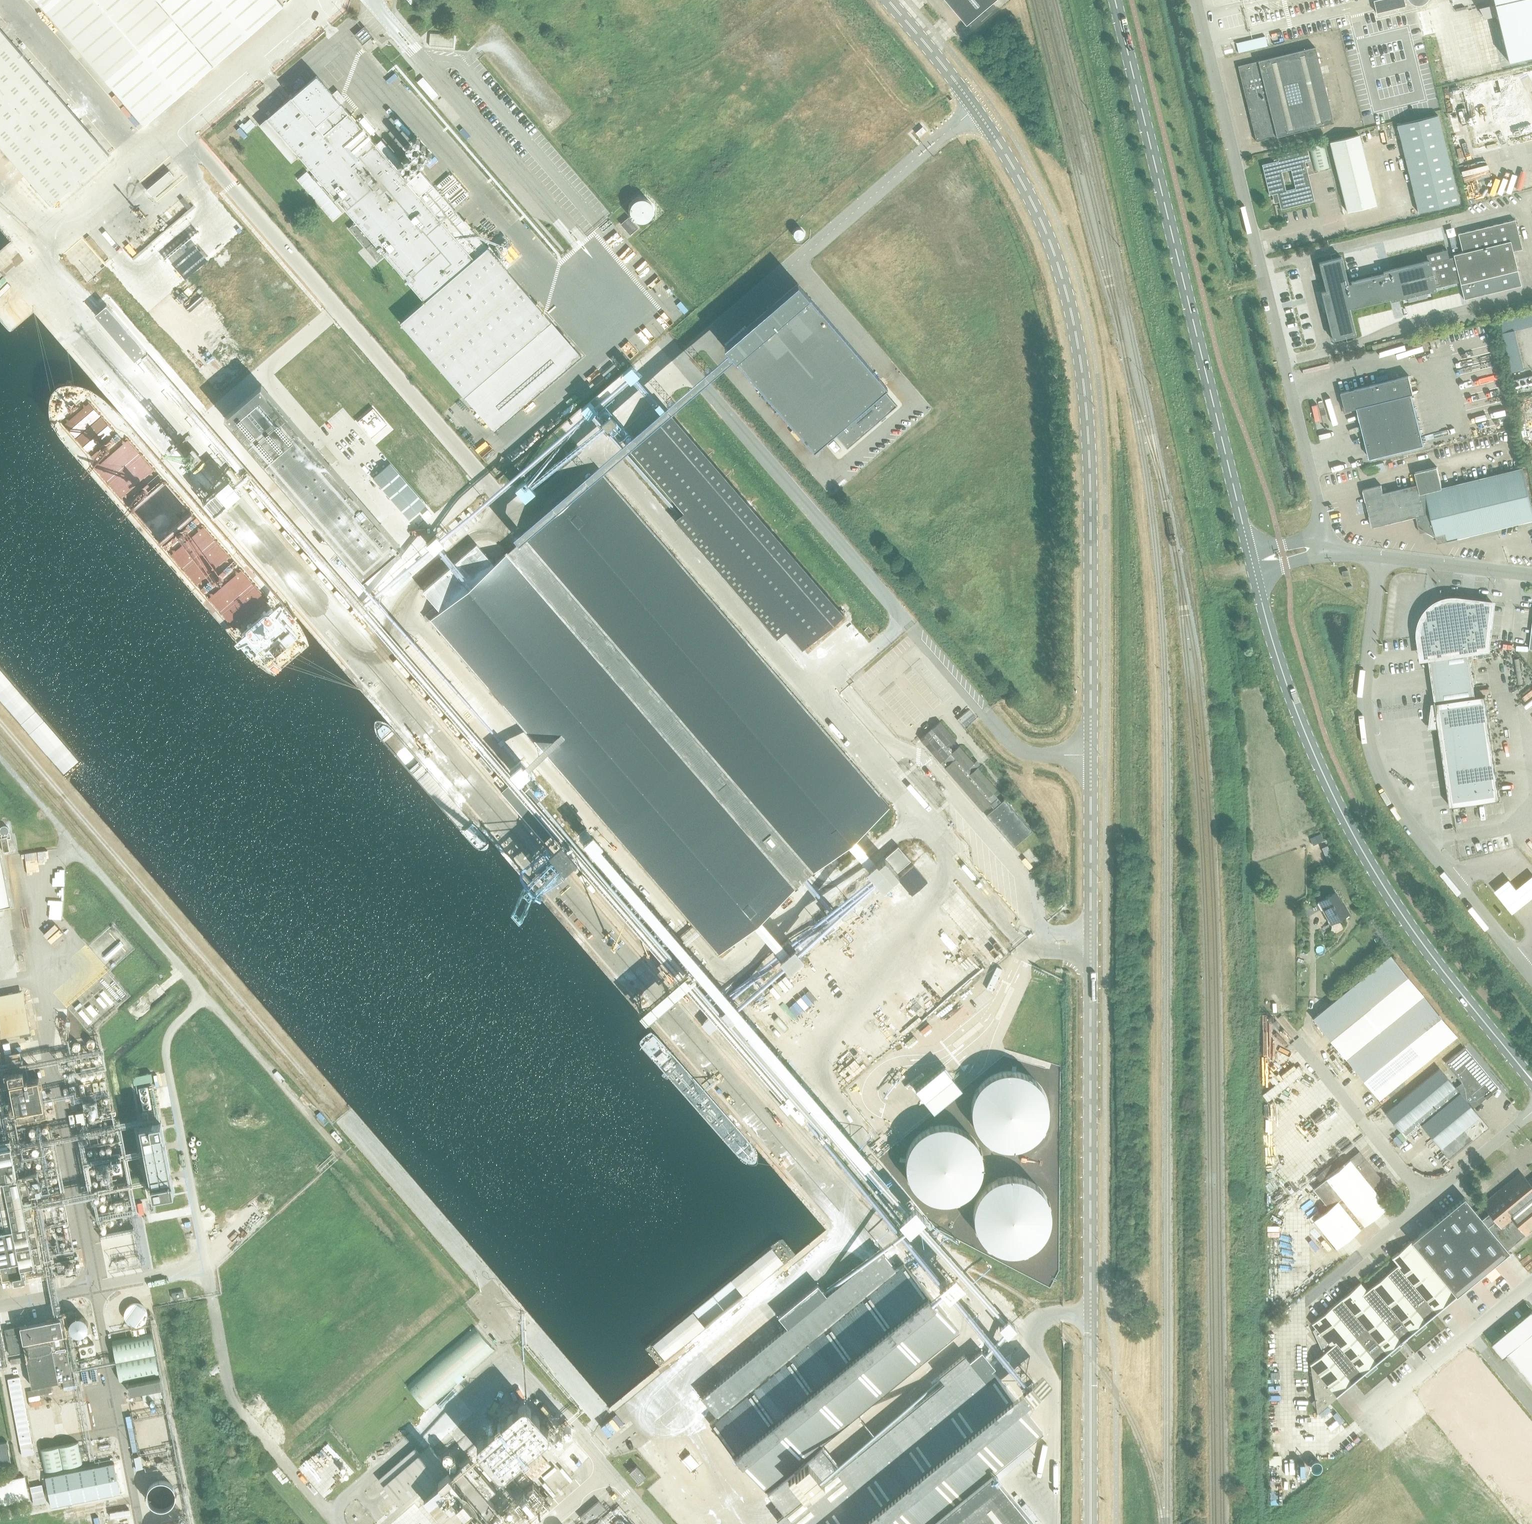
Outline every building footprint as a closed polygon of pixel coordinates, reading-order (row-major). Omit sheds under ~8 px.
[(145,125),(284,6),(279,0),(37,0),(145,125)] [(966,25),(995,0),(945,0),(966,25)] [(1376,12),(1405,5),(1404,0),(1373,0),(1376,12)] [(1508,61),(1531,55),(1531,0),(1493,0),(1508,61)] [(1436,10),(1425,12),(1429,30),(1441,27),(1436,10)] [(0,28),(0,145),(52,204),(109,155),(0,28)] [(359,37),(363,42),(370,36),(364,29),(355,36),(357,39),(359,37)] [(455,46),(456,34),(431,33),(430,45),(455,46)] [(1240,51),(1256,48),(1270,45),(1267,34),(1238,41),(1240,51)] [(1238,66),(1256,141),(1333,123),(1315,48),(1238,66)] [(1446,67),(1457,65),(1455,51),(1444,53),(1446,67)] [(395,63),(385,69),(389,74),(398,68),(395,63)] [(1476,144),(1499,138),(1500,142),(1506,141),(1505,137),(1531,130),(1531,70),(1511,75),(1492,80),(1491,80),(1462,87),(1476,144)] [(278,109),(259,125),(291,162),(299,156),(314,173),(317,177),(356,222),(349,228),(377,260),(378,261),(385,255),(424,301),(400,322),(464,396),(551,321),(487,247),(408,155),(401,162),(381,139),(376,144),(341,104),(344,101),(335,91),(332,94),(317,75),(300,90),(284,104),(278,109)] [(1444,91),(1454,133),(1461,131),(1451,90),(1444,91)] [(1438,115),(1397,125),(1418,212),(1459,203),(1438,115)] [(250,116),(242,125),(249,132),(257,123),(250,116)] [(359,122),(371,135),(375,131),(364,118),(359,122)] [(922,126),(916,132),(919,136),(926,130),(922,126)] [(1330,142),(1347,212),(1376,204),(1359,135),(1330,142)] [(1464,139),(1458,140),(1460,147),(1466,146),(1464,139)] [(1308,147),(1314,171),(1329,167),(1323,143),(1308,147)] [(1310,160),(1307,147),(1277,155),(1278,161),(1262,165),(1269,195),(1273,194),(1275,201),(1279,200),(1280,207),(1281,209),(1314,201),(1305,162),(1310,160)] [(1281,172),(1286,191),(1295,189),(1291,169),(1281,172)] [(175,176),(169,170),(146,189),(152,196),(175,176)] [(317,177),(314,173),(311,175),(307,170),(298,178),(333,219),(342,211),(315,180),(317,177)] [(626,201),(641,225),(661,212),(645,188),(626,201)] [(629,216),(620,223),(630,234),(638,227),(629,216)] [(1318,263),(1325,292),(1321,293),(1323,301),(1333,340),(1356,334),(1349,309),(1396,297),(1397,300),(1436,290),(1435,288),(1459,282),(1464,299),(1521,286),(1512,252),(1521,250),(1514,220),(1457,235),(1462,252),(1452,255),(1453,257),(1448,258),(1446,250),(1426,255),(1427,261),(1389,270),(1390,272),(1347,283),(1341,257),(1318,263)] [(607,238),(614,246),(624,237),(618,229),(607,238)] [(632,245),(622,253),(627,259),(637,251),(632,245)] [(636,268),(640,275),(650,269),(645,262),(636,268)] [(798,282),(724,345),(814,449),(833,432),(847,448),(897,405),(883,389),(887,386),(798,282)] [(682,300),(678,303),(686,312),(690,308),(682,300)] [(665,325),(673,319),(665,309),(657,315),(665,325)] [(885,311),(877,318),(886,327),(893,321),(885,311)] [(1504,318),(1515,372),(1527,369),(1520,338),(1531,335),(1531,333),(1531,331),(1531,312),(1504,318)] [(1440,338),(1430,340),(1432,349),(1442,346),(1440,338)] [(701,356),(708,348),(701,341),(694,349),(701,356)] [(623,373),(630,381),(639,374),(632,366),(623,373)] [(1357,408),(1370,458),(1424,445),(1412,394),(1414,394),(1409,375),(1341,392),(1345,406),(1346,410),(1350,409),(1357,408)] [(1517,392),(1531,388),(1531,375),(1514,380),(1517,392)] [(262,385),(225,417),(363,578),(400,546),(262,385)] [(582,409),(589,417),(598,410),(590,401),(582,409)] [(358,419),(378,442),(395,427),(375,405),(358,419)] [(597,413),(620,440),(629,433),(605,406),(597,413)] [(787,630),(802,648),(843,613),(670,413),(629,448),(684,511),(675,519),(777,638),(787,630)] [(540,448),(511,479),(531,498),(580,448),(569,438),(550,458),(540,448)] [(841,447),(834,438),(828,443),(835,452),(841,447)] [(389,462),(373,476),(408,518),(425,504),(389,462)] [(1417,516),(1418,523),(1445,541),(1531,520),(1531,506),(1523,468),(1442,488),(1437,467),(1415,472),(1418,484),(1383,493),(1381,485),(1363,489),(1373,527),(1417,516)] [(430,620),(541,749),(718,954),(890,805),(602,471),(494,564),(477,544),(423,590),(441,610),(430,620)] [(1487,649),(1493,603),(1454,598),(1443,600),(1435,604),(1428,610),(1423,618),(1421,622),(1420,631),(1420,636),(1421,645),(1427,644),(1427,648),(1425,648),(1425,654),(1428,653),(1435,703),(1432,704),(1430,728),(1439,726),(1443,759),(1450,806),(1500,799),(1485,695),(1476,697),(1469,652),(1487,649)] [(848,634),(853,632),(848,621),(843,624),(848,634)] [(971,707),(959,717),(966,726),(979,716),(971,707)] [(999,804),(990,794),(997,789),(959,746),(953,751),(949,746),(956,740),(940,721),(920,738),(940,762),(982,811),(990,804),(994,808),(986,815),(1014,847),(1033,830),(1005,799),(999,804)] [(513,769),(527,785),(542,773),(527,757),(513,769)] [(903,867),(913,858),(899,843),(873,867),(890,885),(906,870),(903,867)] [(11,904),(0,845),(0,907),(11,904)] [(57,847),(43,849),(45,859),(59,857),(57,847)] [(898,879),(912,895),(928,881),(914,865),(898,879)] [(54,869),(53,915),(67,916),(67,870),(54,869)] [(1512,914),(1531,898),(1531,876),(1515,890),(1508,880),(1493,892),(1512,914)] [(1322,909),(1331,924),(1348,914),(1342,903),(1341,904),(1334,893),(1320,901),(1324,908),(1322,909)] [(782,950),(796,970),(843,936),(839,929),(844,926),(840,920),(855,909),(850,902),(782,950)] [(1402,1080),(1456,1035),(1390,955),(1313,1018),(1379,1099),(1386,1092),(1390,1096),(1405,1083),(1402,1080)] [(1002,969),(997,966),(986,988),(992,990),(1002,969)] [(1272,985),(1264,985),(1265,997),(1272,996),(1272,985)] [(0,993),(0,1022),(2,1033),(31,1027),(24,988),(0,993)] [(95,1015),(100,1011),(93,1002),(88,1006),(95,1015)] [(90,1023),(94,1019),(85,1008),(81,1011),(90,1023)] [(1494,1091),(1498,1088),(1465,1048),(1445,1064),(1461,1083),(1455,1088),(1439,1069),(1385,1113),(1406,1138),(1421,1126),(1427,1133),(1434,1141),(1449,1159),(1488,1127),(1464,1098),(1470,1094),(1479,1104),(1494,1091)] [(1049,1107),(1046,1095),(1039,1084),(1029,1076),(1018,1072),(1005,1072),(992,1076),(981,1084),(974,1095),(970,1108),(972,1122),(978,1134),(988,1143),(1000,1149),(1014,1150),(1026,1147),(1036,1140),(1044,1131),(1049,1119),(1049,1107)] [(153,1080),(151,1073),(133,1076),(135,1084),(153,1080)] [(11,1082),(19,1122),(47,1117),(39,1077),(11,1082)] [(14,1275),(15,1279),(27,1277),(26,1272),(45,1268),(31,1193),(42,1191),(38,1170),(18,1174),(11,1137),(5,1138),(0,1109),(0,1278),(14,1275)] [(79,1121),(88,1121),(88,1110),(79,1110),(79,1121)] [(169,1120),(146,1123),(155,1194),(178,1192),(169,1120)] [(981,1161),(978,1149),(971,1138),(962,1130),(950,1126),(937,1126),(924,1129),(913,1138),(906,1149),(903,1162),(904,1176),(910,1188),(920,1197),(932,1203),(946,1204),(958,1201),(968,1194),(976,1185),(981,1173),(981,1161)] [(1381,1198),(1391,1191),(1359,1152),(1314,1189),(1329,1208),(1314,1220),(1337,1248),(1388,1206),(1381,1198)] [(1508,1249),(1531,1229),(1531,1178),(1528,1181),(1521,1173),(1483,1204),(1483,1205),(1476,1211),(1508,1249)] [(1051,1213),(1048,1201),(1041,1190),(1031,1182),(1019,1178),(1007,1178),(994,1182),(983,1190),(975,1201),(972,1214),(974,1228),(980,1240),(989,1249),(1002,1255),(1015,1256),(1027,1253),(1038,1246),(1046,1237),(1050,1225),(1051,1213)] [(1393,1201),(1396,1205),(1401,1201),(1398,1197),(1393,1201)] [(1411,1241),(1456,1295),(1509,1251),(1508,1249),(1476,1211),(1464,1197),(1411,1241)] [(1313,1201),(1306,1208),(1309,1211),(1316,1205),(1313,1201)] [(111,1270),(143,1264),(135,1222),(124,1224),(128,1243),(113,1246),(111,1234),(104,1236),(109,1262),(110,1262),(111,1270)] [(1282,1240),(1282,1223),(1269,1224),(1270,1240),(1282,1240)] [(1411,1241),(1392,1257),(1395,1260),(1398,1264),(1366,1291),(1360,1283),(1353,1289),(1352,1287),(1347,1291),(1349,1292),(1312,1323),(1316,1327),(1313,1330),(1323,1353),(1310,1364),(1310,1369),(1312,1376),(1313,1384),(1314,1389),(1315,1396),(1316,1403),(1317,1410),(1317,1413),(1334,1399),(1338,1396),(1336,1394),(1352,1381),(1456,1295),(1411,1241)] [(881,1251),(702,1397),(718,1416),(710,1423),(765,1490),(960,1330),(905,1263),(897,1268),(896,1269),(881,1251)] [(57,1263),(59,1275),(65,1274),(62,1262),(57,1263)] [(185,1288),(174,1290),(175,1296),(186,1294),(185,1288)] [(147,1315),(147,1312),(147,1310),(146,1307),(144,1305),(143,1303),(141,1302),(139,1301),(137,1300),(135,1300),(132,1300),(130,1300),(128,1301),(126,1303),(124,1305),(123,1307),(122,1310),(122,1312),(122,1316),(123,1318),(125,1321),(127,1322),(129,1324),(132,1325),(134,1325),(137,1325),(139,1324),(141,1323),(143,1321),(145,1319),(146,1317),(147,1315)] [(1516,1323),(1528,1337),(1531,1334),(1531,1310),(1516,1323)] [(87,1326),(88,1323),(87,1320),(85,1316),(84,1315),(82,1314),(78,1313),(74,1313),(72,1314),(70,1315),(69,1316),(68,1319),(67,1321),(67,1323),(67,1325),(67,1327),(69,1330),(71,1332),(73,1333),(76,1334),(80,1333),(82,1332),(84,1331),(86,1329),(87,1328),(87,1326)] [(10,1354),(25,1351),(32,1387),(73,1379),(61,1318),(5,1329),(10,1354)] [(1516,1323),(1508,1330),(1520,1344),(1524,1340),(1528,1337),(1516,1323)] [(495,1349),(475,1328),(408,1386),(427,1408),(495,1349)] [(1508,1330),(1500,1336),(1512,1350),(1520,1344),(1508,1330)] [(112,1340),(120,1382),(160,1374),(152,1333),(112,1340)] [(1524,1340),(1530,1348),(1531,1346),(1531,1334),(1528,1337),(1524,1340)] [(1500,1336),(1492,1343),(1504,1357),(1508,1354),(1512,1350),(1500,1336)] [(1512,1350),(1508,1354),(1514,1361),(1530,1348),(1524,1340),(1520,1344),(1512,1350)] [(1514,1361),(1521,1369),(1531,1359),(1531,1350),(1530,1348),(1514,1361)] [(785,1511),(777,1518),(782,1523),(931,1523),(993,1474),(1043,1433),(991,1370),(983,1377),(965,1355),(939,1376),(944,1382),(785,1511)] [(1475,1357),(1459,1371),(1471,1384),(1482,1375),(1487,1371),(1475,1357)] [(1521,1369),(1527,1376),(1531,1372),(1531,1359),(1521,1369)] [(84,1380),(98,1379),(97,1368),(83,1369),(84,1380)] [(1459,1371),(1451,1377),(1463,1391),(1468,1386),(1471,1384),(1459,1371)] [(1471,1384),(1468,1386),(1475,1394),(1488,1382),(1482,1375),(1471,1384)] [(21,1377),(8,1379),(10,1391),(20,1444),(33,1442),(23,1389),(21,1377)] [(1451,1377),(1443,1384),(1455,1398),(1463,1391),(1451,1377)] [(130,1394),(142,1392),(144,1400),(164,1396),(160,1378),(128,1384),(130,1394)] [(1488,1382),(1475,1394),(1481,1401),(1495,1390),(1488,1382)] [(1443,1384),(1435,1391),(1446,1404),(1451,1401),(1455,1398),(1443,1384)] [(1455,1398),(1451,1401),(1457,1408),(1475,1394),(1468,1386),(1463,1391),(1455,1398)] [(1495,1390),(1481,1401),(1488,1409),(1501,1398),(1495,1390)] [(1475,1394),(1457,1408),(1464,1416),(1481,1401),(1475,1394)] [(98,1415),(108,1413),(105,1397),(84,1402),(88,1422),(99,1419),(98,1415)] [(539,1450),(537,1448),(560,1431),(534,1398),(481,1440),(508,1474),(539,1450)] [(1501,1398),(1488,1409),(1494,1416),(1508,1405),(1501,1398)] [(1481,1401),(1464,1416),(1470,1424),(1488,1409),(1481,1401)] [(62,1405),(67,1435),(82,1432),(77,1402),(62,1405)] [(45,1408),(51,1438),(66,1435),(61,1405),(45,1408)] [(1508,1405),(1494,1416),(1500,1424),(1514,1413),(1508,1405)] [(29,1411),(35,1441),(50,1438),(45,1408),(29,1411)] [(1488,1409),(1470,1424),(1476,1431),(1494,1416),(1488,1409)] [(1514,1413),(1500,1424),(1507,1432),(1520,1421),(1514,1413)] [(169,1434),(169,1432),(169,1429),(168,1426),(166,1422),(164,1420),(161,1418),(159,1417),(155,1416),(152,1415),(148,1416),(146,1417),(144,1418),(141,1421),(139,1424),(138,1426),(137,1429),(137,1432),(137,1434),(138,1437),(139,1441),(141,1443),(143,1445),(147,1447),(150,1448),(152,1448),(156,1448),(159,1447),(162,1445),(164,1443),(166,1441),(168,1437),(169,1434)] [(1494,1416),(1476,1431),(1483,1439),(1500,1424),(1494,1416)] [(1520,1421),(1507,1432),(1513,1440),(1527,1428),(1520,1421)] [(1500,1424),(1483,1439),(1489,1447),(1507,1432),(1500,1424)] [(1513,1440),(1520,1447),(1531,1437),(1531,1434),(1527,1428),(1513,1440)] [(1507,1432),(1489,1447),(1496,1454),(1513,1440),(1507,1432)] [(94,1437),(97,1453),(117,1450),(114,1434),(94,1437)] [(1520,1447),(1526,1455),(1531,1450),(1531,1437),(1520,1447)] [(1513,1440),(1496,1454),(1502,1462),(1520,1447),(1513,1440)] [(11,1463),(7,1442),(0,1443),(0,1465),(11,1463)] [(82,1463),(78,1442),(41,1450),(45,1471),(82,1463)] [(448,1523),(512,1523),(487,1495),(495,1488),(469,1457),(453,1471),(430,1445),(382,1485),(400,1504),(418,1489),(448,1523)] [(1520,1447),(1502,1462),(1509,1470),(1526,1455),(1520,1447)] [(692,1451),(684,1458),(694,1470),(703,1462),(692,1451)] [(1284,1462),(1283,1453),(1271,1454),(1272,1462),(1284,1462)] [(1509,1470),(1515,1477),(1531,1463),(1531,1462),(1526,1455),(1509,1470)] [(1303,1460),(1302,1473),(1311,1473),(1312,1461),(1303,1460)] [(114,1463),(45,1477),(51,1507),(120,1493),(114,1463)] [(1515,1477),(1521,1485),(1531,1476),(1531,1463),(1515,1477)] [(550,1481),(556,1477),(560,1483),(567,1478),(557,1465),(545,1474),(550,1481)] [(646,1476),(637,1465),(629,1472),(638,1483),(646,1476)] [(993,1474),(931,1523),(1034,1523),(993,1474)] [(25,1476),(0,1481),(0,1505),(30,1499),(25,1476)] [(47,1501),(45,1476),(32,1477),(35,1502),(47,1501)] [(1517,1489),(1528,1502),(1531,1499),(1531,1476),(1521,1485),(1517,1489)] [(176,1500),(177,1496),(176,1493),(175,1490),(174,1487),(172,1485),(170,1483),(167,1481),(161,1480),(158,1480),(155,1481),(152,1482),(150,1485),(148,1487),(146,1490),(145,1493),(145,1496),(145,1499),(146,1502),(147,1504),(149,1507),(151,1508),(154,1510),(156,1511),(160,1512),(163,1512),(166,1511),(169,1510),(172,1508),(174,1505),(175,1502),(176,1500)] [(538,1481),(520,1499),(536,1516),(554,1498),(538,1481)] [(1270,1494),(1277,1505),(1284,1501),(1278,1490),(1270,1494)] [(586,1523),(591,1523),(608,1510),(599,1500),(580,1517),(586,1523)] [(626,1520),(623,1515),(614,1521),(616,1523),(620,1523),(626,1520)]
